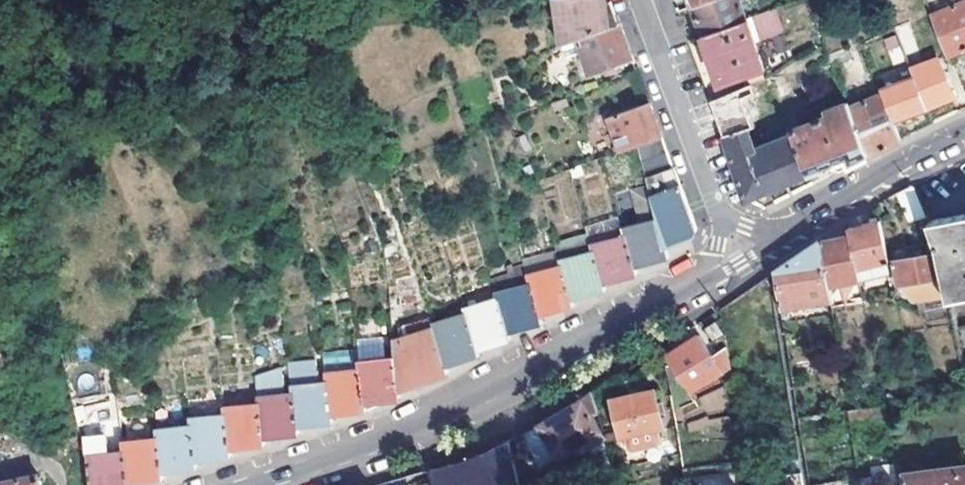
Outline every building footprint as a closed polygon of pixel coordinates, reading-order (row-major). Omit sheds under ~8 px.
[(559,46),(566,43),(612,26),(611,21),(606,1),(606,0),(552,0),(559,46)] [(606,1),(611,21),(612,26),(619,23),(610,0),(608,0),(606,1)] [(746,20),(738,0),(708,0),(691,6),(702,36),(746,20)] [(931,15),(947,54),(964,47),(964,0),(931,15)] [(746,20),(702,36),(719,83),(763,66),(754,42),(781,32),(773,9),(746,20)] [(612,26),(566,43),(571,57),(583,52),(589,72),(603,67),(612,63),(631,56),(631,55),(630,52),(619,23),(612,26)] [(912,76),(926,109),(955,99),(937,61),(925,65),(906,23),(893,28),(894,31),(907,63),(912,76)] [(894,31),(884,35),(897,67),(907,63),(894,31)] [(827,57),(831,66),(852,57),(849,47),(827,55),(827,57)] [(949,59),(964,53),(964,47),(947,54),(949,59)] [(612,63),(603,67),(606,72),(614,70),(612,63)] [(907,63),(897,67),(902,80),(912,76),(907,63)] [(877,90),(879,95),(880,96),(881,96),(893,121),(926,109),(912,76),(902,80),(877,90)] [(738,90),(709,101),(746,199),(808,173),(793,135),(755,151),(746,129),(752,126),(743,103),(754,98),(749,85),(738,90)] [(790,89),(776,95),(783,112),(797,106),(790,89)] [(900,139),(893,121),(881,96),(880,96),(879,95),(849,109),(867,156),(883,148),(900,139)] [(649,103),(648,102),(607,117),(619,151),(636,144),(661,134),(649,103)] [(829,116),(791,132),(793,135),(808,173),(832,163),(836,171),(867,156),(849,109),(847,104),(827,113),(829,116)] [(523,133),(515,136),(523,153),(531,149),(523,133)] [(661,134),(636,144),(641,162),(667,151),(661,134)] [(667,151),(641,162),(656,219),(664,249),(678,243),(691,237),(696,227),(677,171),(675,166),(673,166),(667,151)] [(912,185),(896,194),(908,222),(925,217),(912,185)] [(947,298),(964,294),(964,213),(926,221),(936,244),(937,254),(947,295),(947,297),(947,298)] [(622,228),(624,234),(632,268),(650,262),(666,257),(664,249),(656,219),(622,228)] [(887,262),(878,221),(846,229),(848,236),(855,270),(887,262)] [(591,244),(592,250),(601,284),(612,280),(634,274),(632,268),(624,234),(591,244)] [(823,239),(819,243),(826,285),(857,280),(855,270),(848,236),(823,239)] [(826,285),(819,243),(819,241),(791,260),(773,273),(779,309),(829,301),(826,285)] [(559,260),(561,267),(569,299),(586,295),(602,290),(601,284),(592,250),(559,260)] [(525,277),(526,277),(561,267),(559,260),(558,261),(555,251),(520,259),(525,277)] [(924,299),(947,295),(937,254),(895,261),(900,287),(912,301),(924,299)] [(526,277),(528,284),(537,315),(553,311),(571,307),(569,299),(561,267),(526,277)] [(496,300),(506,332),(518,329),(539,323),(537,315),(528,284),(494,293),(496,300)] [(947,295),(924,299),(926,311),(949,306),(947,298),(947,297),(947,295)] [(463,311),(465,317),(474,349),(491,344),(508,340),(506,332),(496,300),(463,311)] [(465,317),(432,328),(443,366),(459,361),(477,356),(474,349),(465,317)] [(392,340),(394,357),(397,387),(413,382),(425,378),(445,372),(443,366),(432,328),(431,328),(392,340)] [(683,397),(732,367),(729,350),(727,344),(710,355),(698,337),(662,358),(671,408),(683,408),(683,397)] [(397,387),(394,357),(358,360),(359,370),(362,398),(363,410),(376,406),(384,403),(384,398),(398,397),(397,387)] [(329,415),(326,382),(316,382),(314,362),(287,365),(290,388),(291,388),(291,393),(295,426),(313,424),(329,422),(329,415)] [(362,398),(359,370),(326,374),(326,382),(329,415),(343,413),(363,410),(362,398)] [(295,426),(291,393),(281,394),(280,379),(273,380),(273,374),(253,376),(255,397),(257,397),(258,405),(262,438),(279,436),(296,433),(295,426)] [(413,382),(397,387),(398,397),(415,388),(413,382)] [(699,398),(705,411),(725,400),(719,387),(699,398)] [(652,389),(610,398),(619,438),(624,437),(627,451),(660,444),(656,429),(661,428),(652,389)] [(597,411),(592,394),(581,401),(563,411),(509,442),(518,478),(583,439),(588,446),(602,437),(589,416),(597,411)] [(262,438),(258,405),(223,407),(224,415),(228,450),(243,448),(262,445),(262,438)] [(883,405),(848,411),(849,421),(884,415),(883,405)] [(191,421),(192,428),(195,461),(209,459),(229,456),(228,450),(224,415),(191,421)] [(157,433),(158,440),(161,472),(179,470),(196,468),(195,461),(192,428),(157,433)] [(123,450),(127,483),(143,481),(162,479),(161,472),(158,440),(123,445),(123,450)] [(488,451),(492,465),(472,470),(476,484),(520,484),(518,478),(509,442),(488,451)] [(127,483),(123,450),(85,455),(89,484),(127,484),(127,483)] [(488,451),(469,459),(472,470),(492,465),(488,451)] [(463,461),(451,465),(454,475),(472,470),(469,459),(463,461)] [(429,471),(431,478),(432,484),(476,484),(472,470),(454,475),(451,465),(429,471)] [(902,478),(903,484),(964,484),(964,470),(902,478)] [(800,471),(789,473),(791,484),(802,484),(800,471)] [(35,474),(0,482),(0,484),(37,484),(35,474)]
